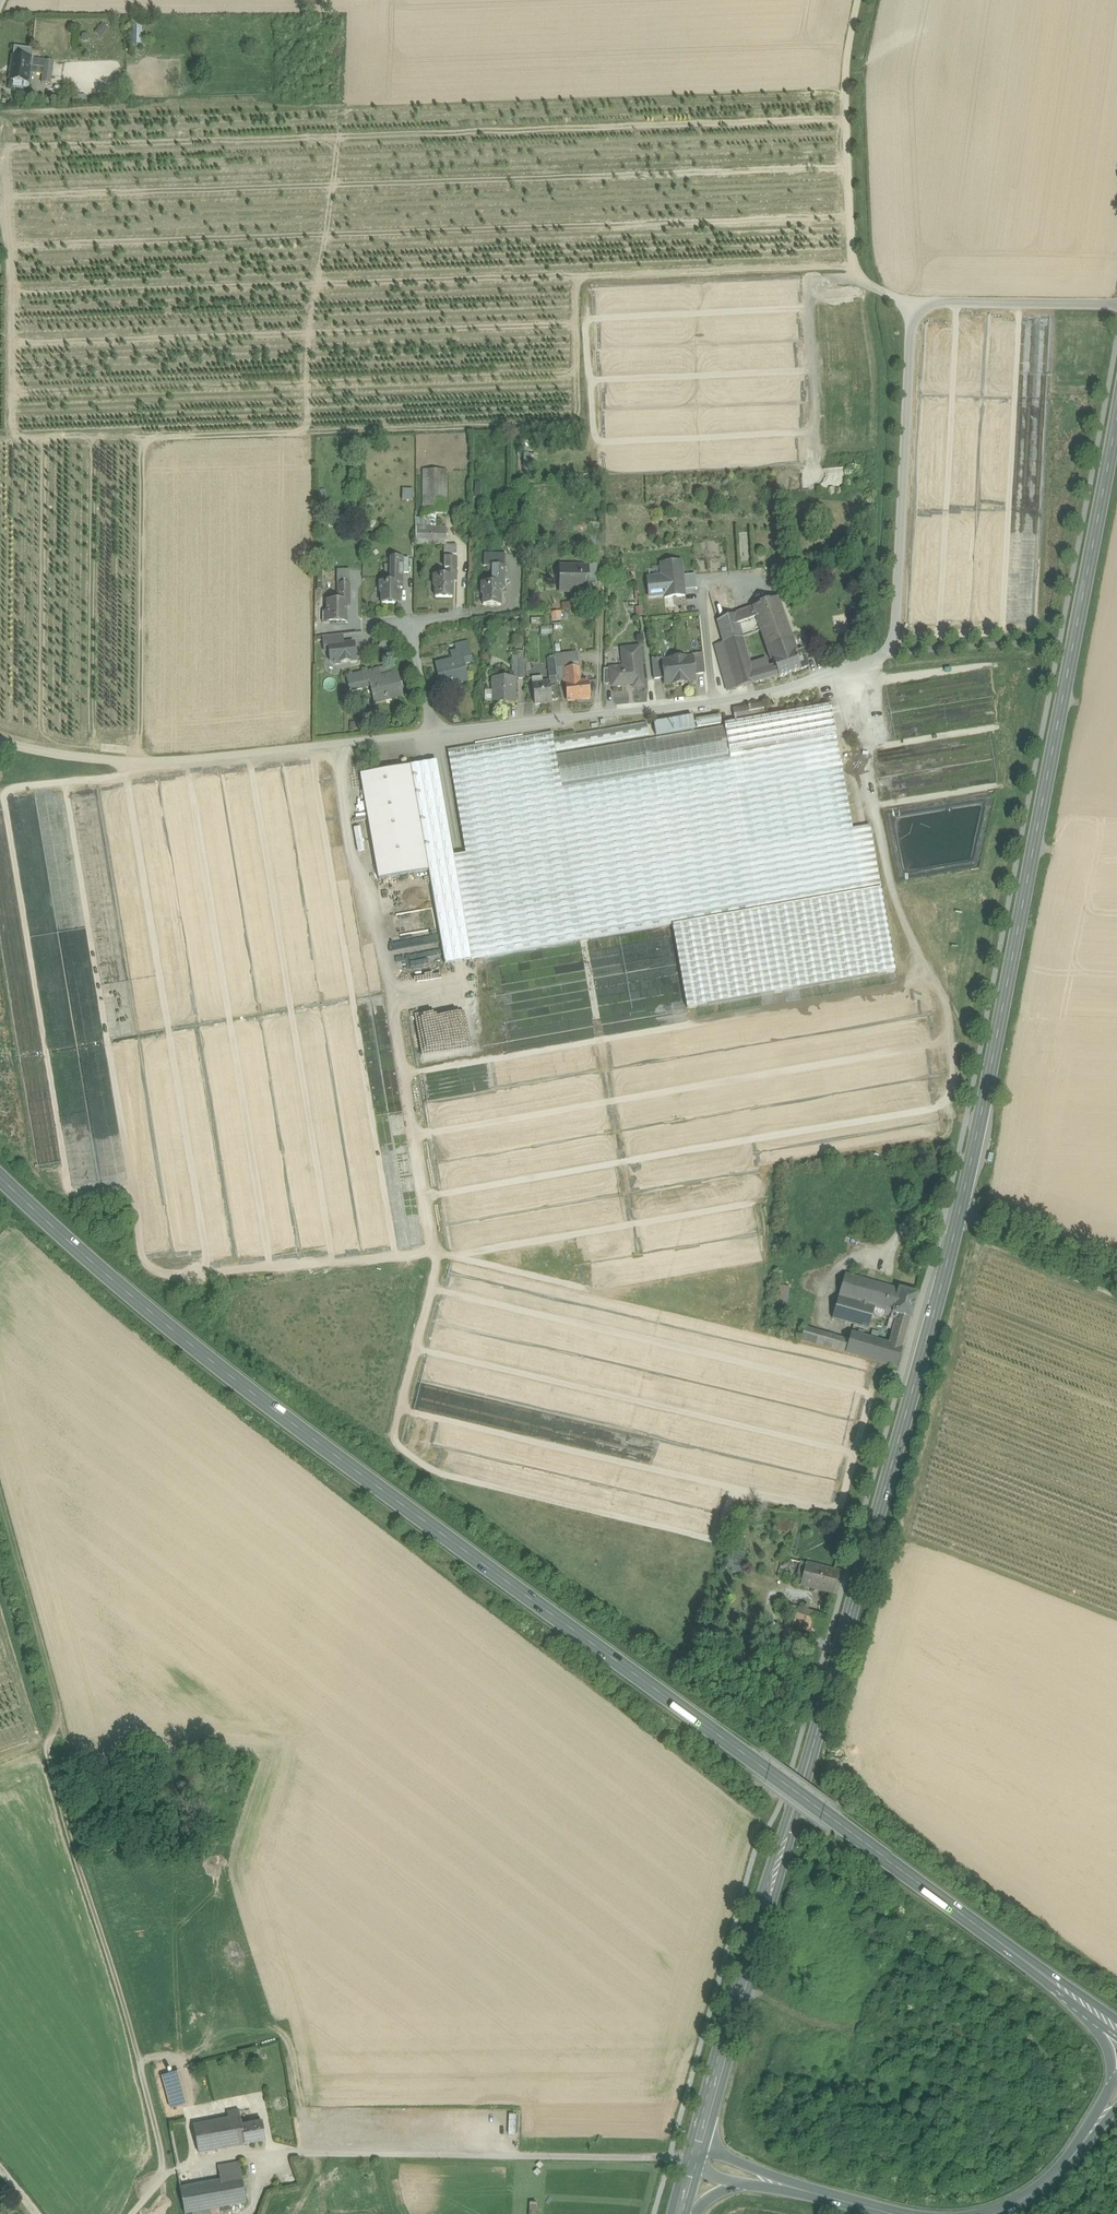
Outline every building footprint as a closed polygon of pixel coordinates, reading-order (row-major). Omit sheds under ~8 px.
[(107,28),(102,23),(95,31),(100,36),(107,28)] [(141,24),(133,24),(133,44),(141,44),(141,24)] [(32,50),(14,47),(13,57),(10,80),(28,83),(29,73),(30,67),(33,67),(34,59),(31,59),(32,50)] [(45,61),(34,59),(33,67),(30,67),(29,73),(43,75),(45,61)] [(54,62),(45,61),(43,75),(42,83),(50,84),(54,62)] [(122,61),(106,62),(106,71),(123,70),(122,61)] [(61,93),(48,91),(47,99),(59,101),(61,93)] [(844,487),(843,468),(803,469),(803,488),(844,487)] [(447,471),(423,470),(422,527),(436,527),(436,514),(446,514),(447,471)] [(403,500),(414,500),(414,488),(404,488),(403,500)] [(422,527),(416,527),(416,544),(444,545),(446,545),(446,527),(436,527),(422,527)] [(446,545),(444,545),(444,559),(445,559),(445,558),(456,558),(456,545),(446,545)] [(505,554),(484,553),(483,566),(493,566),(493,565),(505,565),(505,554)] [(403,558),(391,558),(391,582),(399,582),(399,588),(402,588),(403,573),(403,558)] [(661,575),(647,576),(649,598),(664,597),(664,599),(685,598),(685,590),(684,576),(683,563),(660,565),(661,575)] [(456,564),(445,564),(445,576),(453,576),(453,577),(456,577),(456,564)] [(597,564),(588,564),(588,567),(589,567),(589,582),(597,582),(597,564)] [(493,566),(493,583),(482,583),(481,595),(483,595),(483,605),(501,606),(501,584),(505,585),(505,565),(493,565),(493,566)] [(588,567),(559,567),(559,591),(573,591),(574,590),(587,590),(587,592),(588,591),(589,582),(589,567),(588,567)] [(338,570),(338,600),(347,600),(350,600),(350,570),(338,570)] [(696,575),(684,576),(685,590),(697,589),(696,575)] [(445,576),(434,576),(434,587),(436,587),(435,598),(452,598),(453,577),(453,576),(445,576)] [(391,582),(380,582),(380,593),(382,593),(382,604),(399,604),(399,588),(399,582),(391,582)] [(789,635),(776,598),(753,607),(761,630),(772,659),(773,659),(795,651),(789,635)] [(346,601),(327,601),(327,612),(329,612),(329,623),(346,623),(346,601)] [(753,607),(736,613),(743,637),(761,630),(753,607)] [(743,637),(736,613),(717,620),(730,667),(736,687),(755,682),(750,664),(743,637)] [(551,627),(541,627),(541,635),(551,635),(551,627)] [(795,651),(773,659),(774,664),(779,675),(779,676),(809,666),(803,648),(797,633),(789,635),(795,651)] [(343,634),(323,637),(324,651),(329,650),(329,646),(344,644),(343,634)] [(572,638),(562,639),(563,651),(573,650),(572,638)] [(468,641),(455,644),(456,650),(458,662),(464,660),(465,664),(473,662),(468,641)] [(344,644),(329,646),(329,650),(331,659),(330,661),(334,664),(340,664),(341,663),(350,661),(356,660),(354,643),(344,644)] [(639,647),(622,649),(624,667),(610,668),(612,684),(612,686),(626,684),(626,685),(634,684),(634,687),(644,686),(639,647)] [(577,653),(555,656),(556,667),(564,666),(578,665),(577,653)] [(703,653),(692,654),(692,657),(693,657),(695,674),(705,673),(703,653)] [(663,657),(652,658),(654,678),(664,677),(662,660),(663,660),(663,657)] [(692,657),(685,658),(685,657),(678,658),(680,683),(688,682),(687,681),(695,680),(695,674),(693,657),(692,657)] [(678,658),(670,658),(670,660),(663,660),(662,660),(664,677),(665,683),(673,683),(673,684),(680,683),(678,658)] [(767,659),(750,664),(755,682),(779,675),(774,664),(769,666),(767,659)] [(458,662),(436,667),(441,687),(452,685),(451,682),(467,678),(468,681),(469,681),(465,664),(464,660),(458,662)] [(588,680),(580,681),(578,665),(564,666),(565,679),(567,700),(590,698),(588,680)] [(564,666),(556,667),(558,680),(565,679),(564,666)] [(730,667),(722,670),(728,690),(736,687),(730,667)] [(610,668),(604,669),(604,684),(612,684),(610,668)] [(398,676),(376,681),(373,670),(347,676),(351,692),(364,689),(364,688),(371,686),(375,703),(386,701),(386,697),(402,693),(398,676)] [(556,677),(549,678),(550,682),(550,687),(557,686),(556,677)] [(516,678),(493,678),(493,703),(516,703),(516,678)] [(550,682),(532,684),(535,703),(552,702),(552,700),(550,687),(550,682)] [(557,686),(550,687),(552,700),(559,699),(557,686)] [(763,702),(733,707),(735,720),(765,715),(763,702)] [(852,829),(830,704),(725,723),(725,724),(556,754),(556,752),(649,735),(647,721),(554,737),(553,732),(448,750),(466,854),(484,958),(863,891),(852,829)] [(693,715),(654,722),(656,735),(695,728),(693,715)] [(445,965),(471,960),(453,856),(452,856),(435,762),(410,766),(429,872),(445,965)] [(429,872),(410,766),(361,775),(380,880),(429,872)] [(869,826),(852,829),(863,891),(880,888),(869,826)] [(471,960),(484,958),(466,854),(453,856),(471,960)] [(415,1005),(423,1059),(478,1050),(472,1015),(449,1018),(446,1000),(415,1005)] [(883,1315),(891,1317),(900,1287),(845,1272),(832,1319),(868,1329),(872,1313),(874,1313),(875,1315),(881,1317),(883,1315)] [(790,1288),(778,1286),(775,1304),(788,1305),(790,1288)] [(890,1340),(905,1344),(919,1292),(900,1287),(891,1317),(891,1318),(895,1319),(890,1340)] [(899,1367),(905,1344),(890,1340),(852,1330),(850,1337),(806,1325),(802,1341),(899,1367)] [(793,1531),(794,1521),(779,1519),(778,1530),(793,1531)] [(839,1572),(806,1564),(801,1563),(798,1575),(803,1576),(800,1586),(834,1594),(839,1572)] [(827,1616),(786,1605),(784,1612),(795,1615),(792,1627),(822,1635),(827,1616)] [(180,2072),(162,2077),(171,2109),(188,2104),(180,2072)] [(239,2111),(227,2113),(229,2120),(213,2123),(218,2150),(234,2147),(234,2144),(244,2142),(244,2145),(266,2141),(263,2123),(242,2127),(239,2111)] [(213,2123),(194,2126),(199,2154),(218,2150),(213,2123)] [(317,2185),(324,2185),(323,2161),(316,2161),(317,2185)] [(218,2167),(221,2181),(180,2189),(185,2213),(186,2213),(247,2203),(239,2163),(218,2167)] [(493,2213),(501,2213),(500,2190),(492,2191),(493,2213)]
